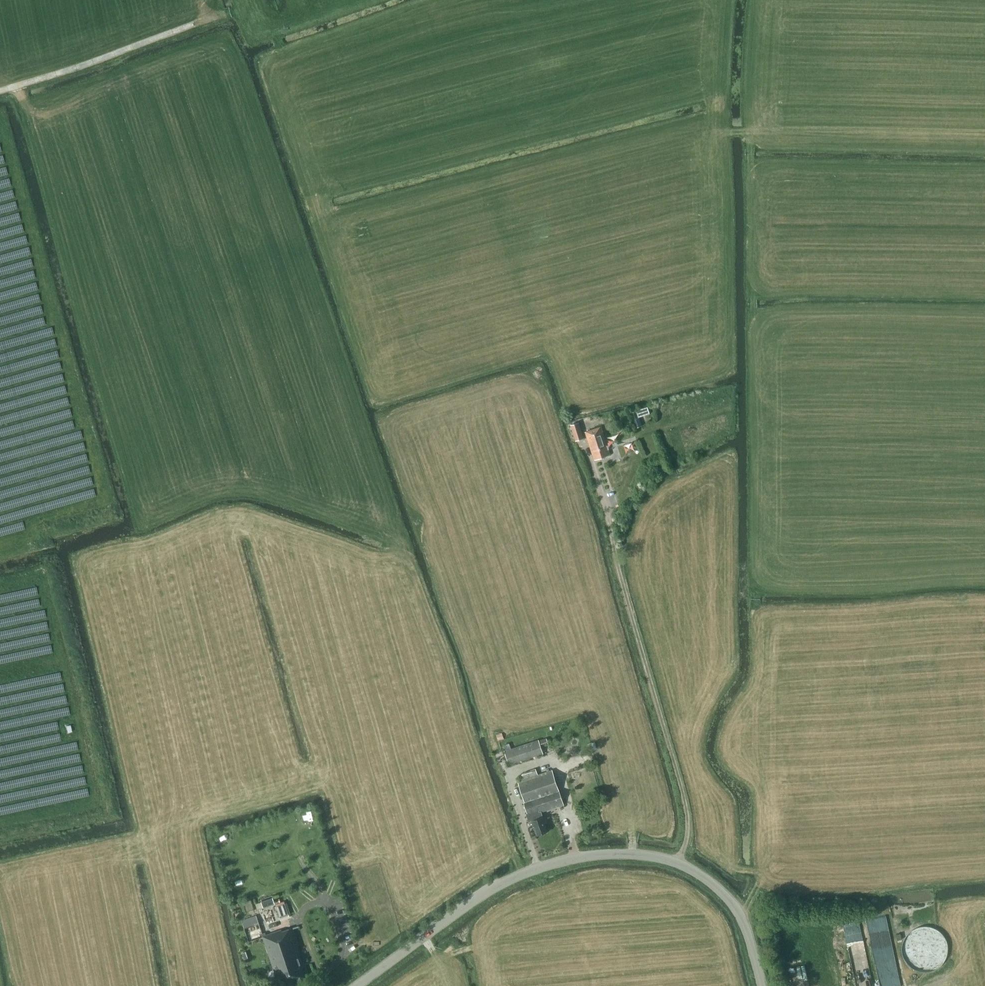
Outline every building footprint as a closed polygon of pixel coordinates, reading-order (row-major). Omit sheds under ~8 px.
[(630,413),(636,427),(642,425),(637,410),(630,413)] [(573,424),(577,439),(584,438),(579,422),(573,424)] [(610,454),(601,427),(586,432),(592,451),(594,450),(597,458),(610,454)] [(539,740),(505,751),(509,764),(543,753),(539,740)] [(520,773),(523,780),(518,781),(525,802),(524,802),(527,813),(526,813),(529,822),(532,821),(534,826),(535,826),(538,835),(548,832),(545,823),(547,822),(545,816),(541,817),(539,812),(564,804),(552,770),(538,775),(536,768),(520,773)] [(263,907),(275,903),(273,897),(261,901),(263,907)] [(282,916),(291,914),(289,902),(279,904),(282,916)] [(274,969),(279,982),(282,981),(284,985),(298,981),(297,979),(305,976),(302,968),(304,967),(291,929),(282,931),(282,930),(266,935),(266,933),(263,934),(256,915),(242,920),(249,941),(261,937),(261,939),(264,938),(274,969)] [(848,925),(850,952),(866,951),(864,924),(848,925)] [(942,965),(945,960),(948,954),(949,948),(948,942),(945,937),(942,932),(937,928),(931,926),(925,925),(919,926),(913,928),(909,932),(905,937),(903,942),(902,948),(903,954),(905,960),(909,965),(913,969),(919,971),(925,972),(931,971),(937,969),(942,965)]
